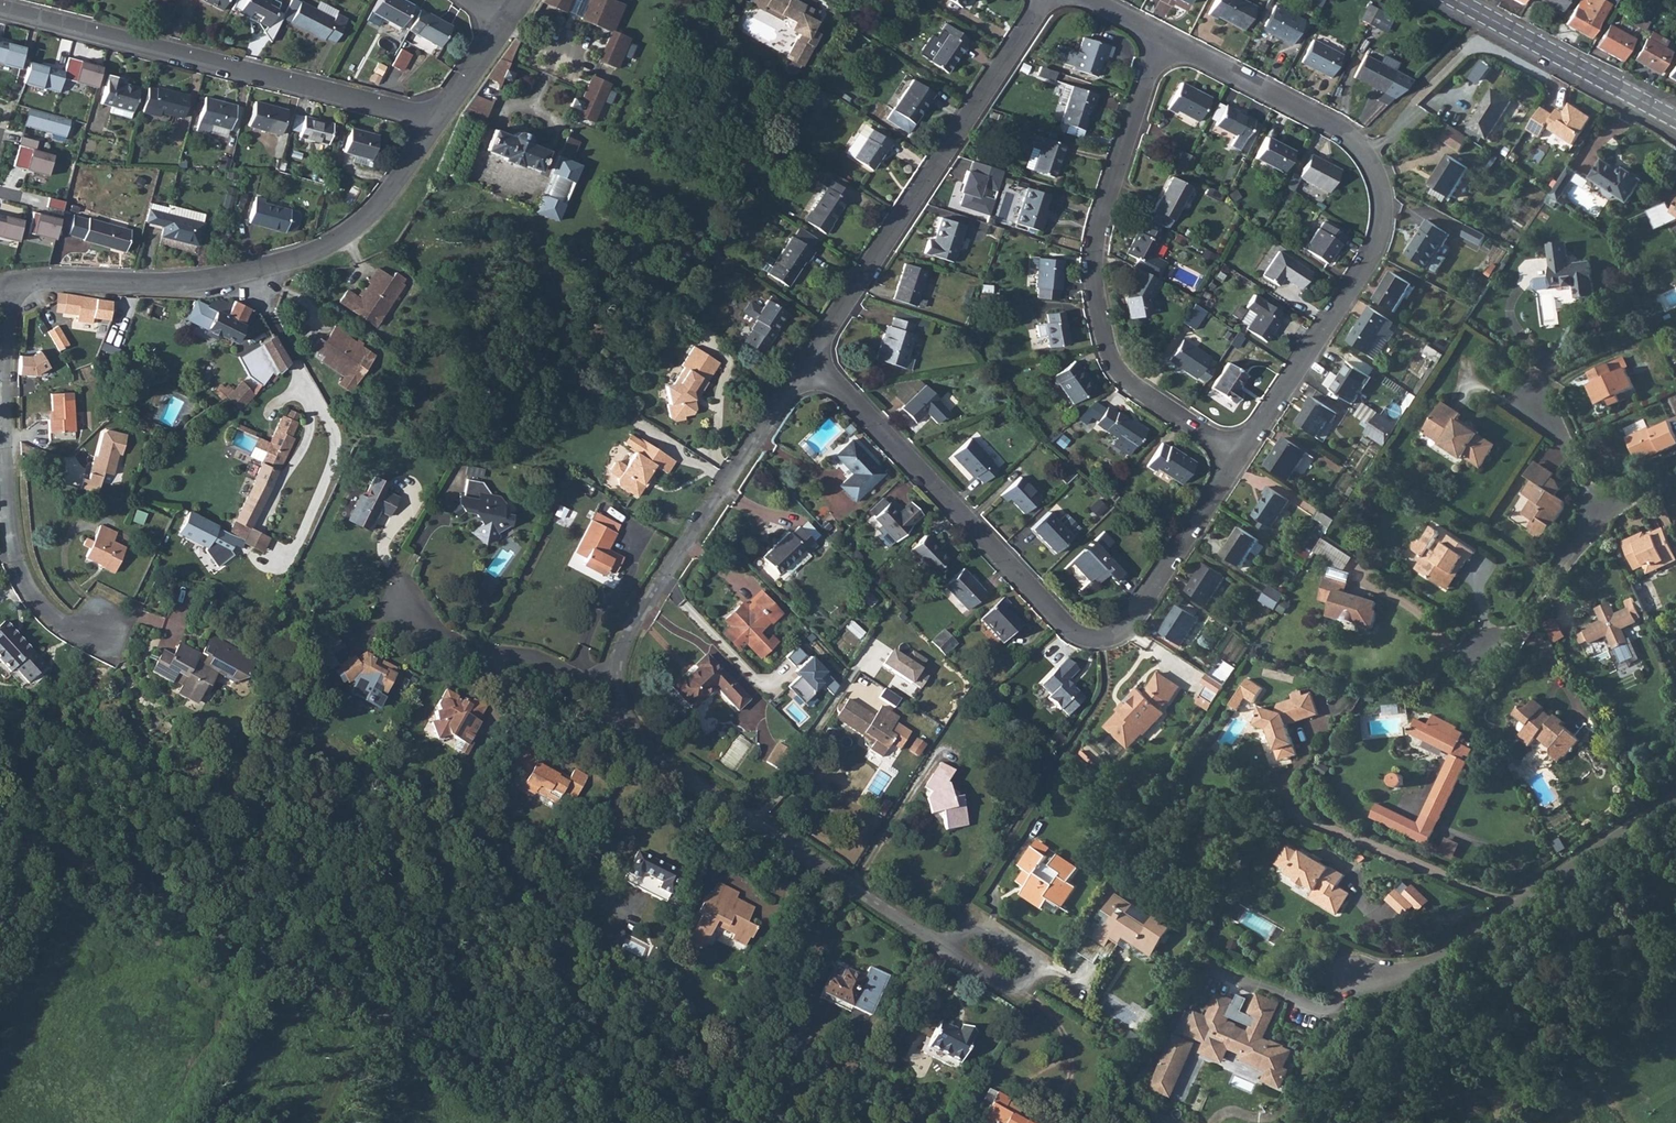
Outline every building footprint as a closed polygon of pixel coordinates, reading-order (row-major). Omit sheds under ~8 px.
[(222,10),(227,0),(203,0),(222,10)] [(240,10),(250,16),(252,12),(261,16),(259,21),(269,26),(281,3),(276,0),(245,0),(240,10)] [(283,17),(291,21),(301,1),(300,0),(292,0),(283,17)] [(316,9),(335,18),(338,12),(339,10),(321,0),(316,9)] [(372,12),(401,28),(413,6),(403,0),(379,0),(372,12)] [(541,3),(564,12),(565,10),(569,0),(543,0),(541,3)] [(565,10),(583,17),(590,0),(569,0),(565,10)] [(583,17),(582,19),(611,32),(599,61),(609,65),(621,34),(613,30),(624,4),(615,0),(590,0),(583,17)] [(761,8),(764,3),(794,18),(792,20),(792,24),(794,28),(797,31),(785,55),(787,56),(785,61),(787,62),(787,63),(788,65),(790,67),(792,67),(794,66),(797,67),(799,62),(801,63),(817,30),(810,26),(811,24),(811,20),(809,16),(805,14),(809,6),(798,0),(746,0),(761,8)] [(963,11),(970,0),(947,0),(963,11)] [(1189,9),(1193,0),(1171,0),(1189,9)] [(1209,20),(1217,24),(1218,22),(1245,35),(1256,12),(1233,0),(1219,0),(1209,20)] [(1561,10),(1566,0),(1543,0),(1561,10)] [(1566,23),(1589,37),(1608,3),(1602,0),(1579,0),(1566,23)] [(335,18),(316,9),(301,1),(291,21),(324,38),(327,33),(337,39),(349,17),(338,12),(335,18)] [(1361,24),(1369,28),(1377,12),(1369,8),(1361,24)] [(420,9),(408,30),(440,47),(452,27),(420,9)] [(1275,12),(1263,36),(1293,51),(1305,27),(1275,12)] [(1634,38),(1609,24),(1597,46),(1621,60),(1634,38)] [(950,36),(932,63),(947,73),(950,75),(968,48),(967,47),(971,40),(948,25),(944,32),(950,36)] [(1665,48),(1647,38),(1634,59),(1657,73),(1670,51),(1665,48)] [(515,40),(487,78),(500,83),(502,77),(511,80),(514,73),(506,69),(518,55),(524,48),(516,40),(515,40)] [(19,68),(24,47),(0,41),(0,63),(19,68)] [(1069,55),(1064,70),(1075,74),(1074,76),(1098,84),(1105,63),(1111,66),(1115,56),(1085,45),(1080,60),(1069,55)] [(1314,45),(1303,68),(1332,83),(1343,60),(1314,45)] [(391,65),(399,70),(408,53),(400,49),(391,65)] [(1364,56),(1353,79),(1383,94),(1389,80),(1404,88),(1412,80),(1394,71),(1379,63),(1364,56)] [(1379,63),(1394,71),(1397,63),(1382,56),(1379,63)] [(29,62),(23,82),(58,92),(62,78),(96,87),(102,67),(68,57),(64,71),(29,62)] [(1058,79),(1041,73),(1038,80),(1055,86),(1058,79)] [(106,75),(98,104),(110,108),(108,115),(128,120),(137,89),(118,83),(119,79),(106,75)] [(578,110),(576,115),(593,123),(610,84),(593,75),(582,101),(575,98),(571,107),(578,110)] [(914,80),(887,119),(909,134),(936,95),(914,80)] [(1389,80),(1383,94),(1393,99),(1404,88),(1389,80)] [(1183,86),(1169,112),(1179,117),(1180,114),(1200,125),(1212,101),(1183,86)] [(146,88),(140,112),(157,117),(158,113),(180,118),(185,97),(154,89),(154,90),(146,88)] [(1074,92),(1062,129),(1083,136),(1092,111),(1095,112),(1099,101),(1074,92)] [(485,122),(494,102),(475,93),(466,113),(485,122)] [(1492,93),(1468,132),(1488,145),(1512,106),(1492,93)] [(202,98),(194,131),(207,135),(209,125),(228,130),(234,106),(202,98)] [(254,102),(247,127),(279,135),(285,110),(254,102)] [(24,126),(65,137),(70,119),(29,108),(24,126)] [(1227,112),(1219,108),(1212,121),(1220,126),(1227,112)] [(1542,111),(1527,134),(1539,142),(1546,131),(1573,148),(1591,121),(1570,108),(1564,117),(1563,119),(1559,120),(1555,118),(1554,119),(1542,111)] [(1220,126),(1218,130),(1239,141),(1234,151),(1242,155),(1256,128),(1257,125),(1228,110),(1227,112),(1220,126)] [(302,116),(297,137),(327,144),(332,124),(302,116)] [(846,153),(854,158),(873,129),(865,124),(858,134),(846,153)] [(348,127),(342,152),(370,159),(376,135),(348,127)] [(1263,132),(1256,128),(1242,155),(1249,159),(1263,132)] [(494,130),(486,149),(503,156),(502,159),(520,166),(521,164),(539,171),(547,151),(533,145),(533,142),(532,138),(530,134),(527,131),(524,130),(519,129),(516,130),(511,132),(507,135),(494,130)] [(873,129),(854,158),(872,170),(891,142),(873,129)] [(1471,144),(1452,132),(1443,147),(1461,158),(1471,144)] [(535,211),(558,220),(580,166),(569,160),(578,141),(567,136),(559,155),(535,211)] [(37,141),(21,137),(19,145),(35,149),(37,141)] [(1043,137),(1032,169),(1053,177),(1061,153),(1063,154),(1066,145),(1060,143),(1043,137)] [(1268,142),(1257,163),(1284,177),(1295,156),(1268,142)] [(19,145),(13,166),(48,176),(53,155),(19,145)] [(1178,170),(1177,173),(1185,176),(1193,160),(1185,156),(1178,170)] [(1295,177),(1287,192),(1295,196),(1303,181),(1331,196),(1342,173),(1314,158),(1302,180),(1295,177)] [(988,216),(993,200),(979,195),(981,187),(996,191),(1003,171),(971,161),(968,171),(965,170),(959,192),(962,194),(959,205),(988,216)] [(1451,161),(1432,190),(1452,203),(1471,174),(1451,161)] [(1600,163),(1588,181),(1623,205),(1639,182),(1619,170),(1616,171),(1614,172),(1600,163)] [(1552,196),(1550,200),(1559,206),(1578,177),(1569,171),(1562,182),(1552,196)] [(828,186),(813,209),(821,215),(814,225),(826,233),(837,216),(848,200),(846,198),(851,192),(827,176),(822,182),(828,186)] [(1171,179),(1154,214),(1155,214),(1173,222),(1174,223),(1190,188),(1171,179)] [(1027,195),(1014,231),(1038,239),(1043,225),(1041,224),(1048,202),(1027,195)] [(62,211),(65,201),(48,197),(46,207),(62,211)] [(255,198),(248,223),(283,233),(284,230),(289,211),(289,210),(263,204),(263,201),(255,198)] [(1645,212),(1654,231),(1675,222),(1675,200),(1669,211),(1668,210),(1665,204),(1645,212)] [(149,203),(144,221),(164,227),(161,236),(197,245),(203,224),(167,215),(169,209),(149,203)] [(169,209),(167,215),(203,224),(205,215),(170,205),(169,209)] [(813,209),(806,219),(814,225),(821,215),(813,209)] [(289,211),(284,230),(291,232),(295,230),(298,217),(297,213),(289,211)] [(28,233),(55,239),(60,218),(33,212),(28,233)] [(17,241),(22,220),(0,214),(0,236),(17,241)] [(1173,222),(1155,214),(1151,223),(1169,231),(1173,222)] [(83,238),(83,240),(124,251),(130,230),(89,219),(88,220),(74,216),(68,234),(83,238)] [(1323,220),(1306,250),(1329,263),(1346,234),(1323,220)] [(925,244),(921,257),(949,266),(961,230),(939,222),(931,245),(925,244)] [(1422,234),(1406,260),(1427,274),(1443,249),(1449,239),(1427,225),(1421,234),(1422,234)] [(1160,284),(1168,267),(1154,261),(1164,239),(1146,230),(1142,238),(1140,237),(1129,259),(1140,264),(1136,272),(1140,274),(1160,284)] [(1468,230),(1462,240),(1481,250),(1486,239),(1468,230)] [(793,234),(769,270),(788,284),(805,259),(808,260),(816,249),(793,234)] [(1545,247),(1546,259),(1565,258),(1563,246),(1545,247)] [(1281,254),(1266,279),(1282,288),(1287,279),(1304,289),(1313,274),(1281,254)] [(1565,258),(1546,259),(1547,269),(1566,266),(1565,258)] [(1063,261),(1029,259),(1028,268),(1037,269),(1035,289),(1060,291),(1063,261)] [(1566,266),(1547,269),(1549,288),(1561,287),(1561,290),(1571,289),(1572,302),(1591,299),(1588,264),(1566,266)] [(340,301),(376,326),(404,285),(400,282),(403,278),(396,272),(392,278),(378,268),(369,281),(371,282),(360,298),(348,290),(340,301)] [(900,268),(888,303),(918,314),(921,305),(914,302),(922,275),(900,268)] [(1160,284),(1140,274),(1136,284),(1133,283),(1128,296),(1126,296),(1125,305),(1126,305),(1131,325),(1153,320),(1150,302),(1155,302),(1163,285),(1160,284)] [(1392,278),(1374,306),(1394,318),(1412,290),(1392,278)] [(64,310),(67,294),(58,293),(56,308),(64,310)] [(109,316),(112,316),(114,311),(110,311),(112,301),(67,294),(64,310),(63,313),(77,315),(76,322),(91,325),(92,318),(108,321),(109,316)] [(750,324),(751,326),(770,338),(771,339),(777,330),(774,328),(787,309),(767,295),(754,315),(755,316),(750,324)] [(1257,296),(1249,308),(1258,315),(1249,329),(1268,342),(1282,322),(1280,320),(1284,314),(1257,296)] [(232,308),(221,303),(219,303),(217,303),(215,303),(212,304),(210,305),(208,308),(197,302),(188,319),(208,329),(222,336),(218,343),(230,349),(234,342),(235,342),(243,326),(242,325),(250,309),(235,301),(232,308)] [(1019,304),(1001,302),(1000,311),(1018,313),(1019,304)] [(1187,321),(1184,326),(1195,333),(1207,315),(1203,312),(1196,307),(1187,321)] [(1069,343),(1064,311),(1047,314),(1049,322),(1036,324),(1038,336),(1047,334),(1049,347),(1069,343)] [(1393,326),(1370,311),(1356,333),(1357,334),(1350,345),(1369,357),(1382,339),(1388,343),(1389,343),(1394,336),(1389,333),(1393,326)] [(883,329),(872,362),(900,372),(911,339),(907,337),(910,328),(890,321),(886,330),(883,329)] [(320,337),(314,347),(325,355),(348,370),(344,375),(339,383),(350,391),(375,355),(348,336),(349,334),(336,325),(325,341),(320,337)] [(58,326),(48,332),(59,351),(70,345),(58,326)] [(770,338),(751,326),(744,337),(762,350),(770,338)] [(259,384),(253,393),(255,396),(264,382),(270,375),(273,372),(277,375),(288,362),(274,337),(262,343),(275,366),(271,371),(267,368),(255,381),(259,384)] [(1382,339),(1369,357),(1376,361),(1388,343),(1382,339)] [(675,383),(667,384),(670,401),(669,402),(671,416),(676,419),(686,417),(685,414),(693,412),(697,406),(695,396),(698,392),(700,393),(709,380),(708,379),(719,361),(694,345),(682,364),(685,366),(675,383)] [(1196,384),(1204,390),(1212,377),(1204,372),(1209,365),(1181,346),(1167,367),(1195,385),(1196,384)] [(1428,349),(1422,357),(1435,367),(1438,368),(1444,359),(1442,358),(1428,349)] [(31,356),(20,356),(19,376),(35,376),(50,367),(41,351),(31,356)] [(325,355),(322,359),(344,375),(348,370),(325,355)] [(1598,380),(1594,382),(1588,385),(1596,405),(1608,400),(1610,406),(1626,400),(1623,394),(1634,388),(1625,369),(1614,373),(1609,364),(1594,371),(1598,380)] [(1349,367),(1331,394),(1351,408),(1369,380),(1349,367)] [(1076,369),(1052,385),(1057,393),(1059,392),(1073,412),(1093,398),(1085,386),(1087,385),(1076,369)] [(1228,371),(1211,396),(1234,411),(1241,401),(1236,398),(1246,383),(1228,371)] [(1594,371),(1590,372),(1594,382),(1598,380),(1594,371)] [(270,375),(264,382),(271,387),(274,382),(280,377),(277,375),(273,372),(270,375)] [(229,395),(227,397),(240,411),(255,396),(253,393),(243,381),(229,395)] [(1381,404),(1387,395),(1372,386),(1367,395),(1381,404)] [(921,387),(896,411),(910,426),(922,415),(933,425),(944,414),(934,404),(935,402),(921,387)] [(51,419),(47,419),(47,432),(74,431),(72,393),(50,394),(51,419)] [(1306,411),(1295,428),(1315,441),(1326,425),(1330,427),(1336,418),(1310,401),(1304,410),(1306,411)] [(1440,404),(1421,432),(1431,438),(1434,435),(1442,440),(1441,441),(1455,451),(1457,448),(1465,453),(1462,457),(1478,468),(1492,447),(1476,436),(1477,434),(1456,420),(1458,417),(1440,404)] [(255,483),(231,532),(245,539),(269,490),(277,472),(279,472),(295,438),(292,437),(298,422),(296,422),(299,414),(289,410),(286,417),(283,416),(272,442),(268,450),(262,465),(262,466),(255,481),(255,483)] [(1108,415),(1097,432),(1111,441),(1135,457),(1147,438),(1119,420),(1118,421),(1108,415)] [(1393,431),(1374,419),(1368,429),(1386,442),(1393,431)] [(1625,440),(1635,460),(1657,451),(1658,453),(1675,445),(1675,441),(1668,423),(1648,431),(1648,430),(1625,440)] [(234,434),(268,450),(272,442),(254,435),(256,432),(239,424),(234,434)] [(128,434),(105,429),(97,456),(93,456),(89,479),(83,477),(80,489),(101,494),(106,474),(115,476),(119,456),(123,457),(128,434)] [(1361,440),(1379,452),(1386,442),(1368,429),(1361,440)] [(973,436),(1001,466),(1006,461),(978,431),(973,436)] [(636,451),(641,454),(649,442),(638,435),(637,437),(630,432),(624,441),(631,445),(630,447),(636,451)] [(1431,438),(1429,440),(1438,446),(1437,447),(1459,462),(1461,459),(1462,457),(1465,453),(1457,448),(1455,451),(1441,441),(1442,440),(1434,435),(1431,438)] [(641,454),(636,451),(627,466),(620,462),(617,463),(612,469),(613,473),(619,477),(620,484),(639,496),(645,486),(643,484),(650,474),(652,475),(658,466),(666,471),(674,459),(649,442),(641,454)] [(966,442),(948,460),(969,482),(971,480),(979,488),(995,473),(966,442)] [(1283,442),(1265,470),(1288,485),(1306,457),(1283,442)] [(850,444),(834,459),(851,476),(838,489),(854,505),(883,477),(850,444)] [(1164,451),(1148,473),(1156,479),(1158,476),(1180,493),(1196,472),(1172,454),(1171,456),(1164,451)] [(1300,468),(1306,472),(1316,457),(1310,453),(1300,468)] [(1529,502),(1519,516),(1530,523),(1526,530),(1527,537),(1533,540),(1539,539),(1546,529),(1548,530),(1560,512),(1560,503),(1553,498),(1557,492),(1553,482),(1549,480),(1551,477),(1533,464),(1523,479),(1529,483),(1520,497),(1529,502)] [(364,493),(352,519),(371,529),(381,509),(392,514),(402,495),(387,488),(390,481),(378,475),(368,495),(364,493)] [(464,503),(454,509),(459,517),(470,511),(481,512),(488,523),(479,529),(483,535),(488,543),(501,535),(500,532),(510,526),(513,527),(515,517),(510,515),(507,511),(508,505),(503,498),(499,501),(487,483),(472,480),(468,498),(465,498),(464,503)] [(1017,481),(997,499),(1003,506),(1007,503),(1021,517),(1037,502),(1017,481)] [(1288,506),(1267,492),(1262,499),(1265,501),(1252,522),(1261,527),(1256,534),(1268,542),(1273,535),(1271,533),(1288,506)] [(880,502),(866,515),(872,521),(886,508),(880,502)] [(562,506),(556,519),(571,526),(577,512),(562,506)] [(886,508),(872,521),(880,529),(894,544),(909,529),(910,530),(922,519),(909,506),(898,517),(887,506),(886,508)] [(188,516),(179,532),(205,545),(207,546),(218,526),(190,512),(188,516)] [(1046,516),(1028,533),(1051,556),(1077,532),(1063,518),(1055,526),(1046,516)] [(1322,517),(1317,524),(1327,531),(1331,533),(1336,527),(1332,524),(1322,517)] [(587,558),(585,561),(606,572),(608,569),(610,571),(620,557),(605,549),(608,544),(610,546),(617,533),(594,521),(576,551),(587,558)] [(87,537),(83,545),(90,548),(86,557),(104,565),(103,568),(114,573),(126,547),(113,542),(117,533),(101,525),(94,541),(87,537)] [(786,534),(760,559),(776,576),(801,552),(806,556),(814,548),(796,529),(788,536),(786,534)] [(894,544),(880,529),(876,533),(880,537),(876,541),(886,551),(894,544)] [(1413,571),(1441,590),(1454,571),(1458,573),(1465,563),(1467,563),(1473,555),(1447,538),(1434,556),(1428,552),(1436,539),(1435,533),(1430,529),(1418,546),(1416,545),(1414,545),(1412,546),(1411,550),(1411,552),(1421,559),(1413,571)] [(1642,569),(1650,565),(1652,569),(1663,564),(1665,568),(1675,563),(1675,562),(1662,531),(1652,536),(1653,539),(1645,543),(1642,536),(1621,546),(1633,573),(1642,569)] [(179,532),(172,546),(198,558),(205,545),(179,532)] [(118,533),(116,540),(129,543),(131,537),(118,533)] [(1240,534),(1221,562),(1240,574),(1258,546),(1240,534)] [(927,535),(909,553),(932,577),(948,561),(932,544),(934,542),(927,535)] [(1121,579),(1114,572),(1121,565),(1112,556),(1105,562),(1099,556),(1108,547),(1102,540),(1101,541),(1097,537),(1068,565),(1086,585),(1089,582),(1094,587),(1104,577),(1114,587),(1121,580),(1121,579)] [(1324,538),(1316,551),(1345,569),(1353,556),(1324,538)] [(620,557),(610,571),(615,573),(623,559),(620,557)] [(1121,565),(1114,572),(1121,579),(1127,572),(1121,565)] [(1204,570),(1186,598),(1207,612),(1225,584),(1204,570)] [(961,572),(942,589),(965,613),(984,595),(961,572)] [(491,594),(497,586),(485,578),(479,586),(491,594)] [(1636,585),(1647,612),(1664,605),(1653,578),(1636,585)] [(1323,580),(1317,602),(1329,606),(1326,618),(1339,622),(1340,620),(1352,623),(1352,625),(1369,630),(1374,613),(1371,612),(1373,604),(1344,596),(1341,595),(1343,586),(1323,580)] [(1271,585),(1262,600),(1285,614),(1294,600),(1271,585)] [(719,636),(730,648),(737,641),(741,646),(755,660),(766,650),(761,646),(752,636),(765,625),(775,615),(759,598),(742,615),(736,609),(721,624),(726,629),(719,636)] [(1603,621),(1584,629),(1590,643),(1608,635),(1621,663),(1635,657),(1622,628),(1637,621),(1637,620),(1642,617),(1633,598),(1626,602),(1629,608),(1616,614),(1612,604),(1598,610),(1603,621)] [(1001,602),(978,625),(1001,648),(1020,630),(1004,613),(1009,609),(1001,602)] [(1177,610),(1159,638),(1181,653),(1199,624),(1177,610)] [(163,627),(180,636),(188,620),(170,612),(163,627)] [(0,625),(0,672),(4,677),(10,671),(14,668),(28,683),(47,666),(5,620),(0,625)] [(1547,623),(1541,627),(1552,646),(1558,642),(1547,623)] [(339,634),(325,643),(332,656),(347,647),(339,634)] [(942,635),(929,647),(935,654),(948,642),(942,635)] [(160,651),(149,671),(169,682),(171,678),(180,684),(176,692),(195,703),(204,687),(207,688),(216,672),(224,675),(222,678),(232,683),(245,680),(256,661),(211,636),(201,654),(205,657),(201,663),(195,660),(197,655),(178,644),(170,657),(160,651)] [(948,642),(935,654),(942,661),(955,649),(948,642)] [(797,646),(785,658),(797,669),(783,683),(804,702),(822,688),(830,695),(839,686),(797,646)] [(353,692),(381,706),(387,694),(388,694),(398,674),(396,673),(399,668),(382,659),(378,660),(373,658),(369,652),(359,659),(357,656),(339,667),(350,684),(354,681),(356,684),(357,684),(353,692)] [(892,653),(883,667),(912,684),(922,690),(929,678),(922,671),(927,662),(913,653),(906,661),(892,653)] [(324,663),(330,672),(339,666),(333,657),(324,663)] [(677,679),(666,689),(687,711),(710,690),(732,713),(743,703),(700,658),(689,668),(692,671),(680,682),(677,679)] [(1062,690),(1058,685),(1063,681),(1070,673),(1063,667),(1037,692),(1046,701),(1043,704),(1055,717),(1057,716),(1063,722),(1079,707),(1062,690)] [(1229,683),(1212,672),(1207,680),(1210,681),(1222,689),(1224,690),(1229,683)] [(1266,689),(1252,679),(1234,706),(1240,711),(1249,698),(1257,703),(1266,689)] [(1179,692),(1159,680),(1149,696),(1150,697),(1144,701),(1138,695),(1124,709),(1126,711),(1105,733),(1127,754),(1142,739),(1140,738),(1152,726),(1155,729),(1163,719),(1159,716),(1168,708),(1169,709),(1179,692)] [(1200,701),(1212,709),(1224,690),(1222,689),(1210,681),(1207,680),(1202,688),(1207,691),(1200,701)] [(439,721),(434,722),(437,734),(442,737),(451,735),(462,742),(459,746),(461,752),(467,755),(473,744),(470,742),(480,723),(479,723),(489,706),(476,699),(472,706),(460,699),(461,696),(448,689),(440,704),(441,710),(436,712),(439,721)] [(757,692),(753,699),(763,706),(767,699),(757,692)] [(1293,696),(1294,701),(1305,698),(1303,692),(1293,696)] [(1269,731),(1276,752),(1283,750),(1286,760),(1297,757),(1287,727),(1318,716),(1311,695),(1305,698),(1294,701),(1280,705),(1277,713),(1263,708),(1257,727),(1269,731)] [(836,714),(833,719),(871,744),(867,751),(879,759),(897,732),(892,727),(897,720),(879,708),(872,718),(846,700),(843,705),(841,704),(838,704),(835,706),(834,709),(835,712),(836,714)] [(1516,740),(1526,750),(1533,742),(1538,743),(1550,753),(1550,757),(1551,758),(1558,764),(1563,759),(1564,760),(1579,743),(1560,728),(1562,725),(1553,718),(1550,721),(1540,712),(1541,710),(1533,703),(1527,709),(1523,705),(1513,717),(1526,729),(1516,740)] [(1450,756),(1422,814),(1438,822),(1467,762),(1463,760),(1465,755),(1469,757),(1472,750),(1459,742),(1464,734),(1457,730),(1458,728),(1433,716),(1428,725),(1417,719),(1410,733),(1450,756)] [(761,765),(775,775),(788,757),(774,747),(761,765)] [(1283,750),(1276,752),(1279,762),(1286,760),(1283,750)] [(516,793),(529,800),(530,796),(550,807),(555,799),(567,805),(579,783),(565,776),(561,785),(541,774),(540,777),(529,771),(534,761),(518,753),(504,780),(519,788),(516,793)] [(937,765),(920,790),(924,817),(939,834),(962,829),(957,800),(947,801),(945,788),(942,786),(950,774),(937,765)] [(1392,776),(1391,779),(1391,783),(1394,786),(1396,788),(1401,787),(1403,785),(1405,783),(1405,779),(1404,776),(1402,774),(1398,773),(1395,774),(1392,776)] [(1433,832),(1417,824),(1376,804),(1370,818),(1426,845),(1433,832)] [(1422,814),(1417,824),(1433,832),(1438,822),(1422,814)] [(1456,858),(1461,841),(1446,836),(1441,854),(1456,858)] [(1311,896),(1336,913),(1348,894),(1337,886),(1344,875),(1331,867),(1330,868),(1301,851),(1300,853),(1288,846),(1277,864),(1289,871),(1287,874),(1296,880),(1295,882),(1304,888),(1306,886),(1314,891),(1311,896)] [(1024,870),(1016,881),(1025,887),(1019,894),(1041,909),(1047,899),(1060,907),(1074,887),(1068,883),(1077,869),(1056,855),(1049,866),(1060,874),(1052,885),(1035,873),(1047,857),(1032,847),(1019,866),(1024,870)] [(631,857),(617,886),(660,907),(674,878),(631,857)] [(696,919),(684,944),(699,952),(710,928),(720,933),(722,929),(730,933),(726,941),(740,948),(745,939),(748,940),(753,930),(742,925),(748,912),(730,902),(733,897),(712,886),(704,902),(700,900),(692,917),(696,919)] [(1085,948),(1099,956),(1101,952),(1110,957),(1120,941),(1125,934),(1155,952),(1163,939),(1166,940),(1171,931),(1169,930),(1176,918),(1158,907),(1153,915),(1148,923),(1129,911),(1134,903),(1116,890),(1104,909),(1112,914),(1102,930),(1099,927),(1085,948)] [(1383,906),(1396,917),(1405,906),(1392,895),(1383,906)] [(1153,915),(1134,903),(1129,911),(1148,923),(1153,915)] [(1405,906),(1396,917),(1402,922),(1411,911),(1405,906)] [(1125,934),(1120,941),(1150,960),(1155,952),(1125,934)] [(822,984),(816,998),(847,1012),(863,977),(842,968),(837,979),(827,974),(822,984)] [(1194,1012),(1185,1030),(1201,1038),(1204,1030),(1207,1032),(1199,1050),(1205,1053),(1206,1051),(1212,1053),(1213,1051),(1222,1055),(1227,1045),(1238,1051),(1239,1048),(1243,1050),(1242,1053),(1250,1057),(1249,1060),(1269,1070),(1265,1079),(1271,1082),(1271,1083),(1279,1087),(1282,1080),(1283,1081),(1285,1077),(1283,1076),(1285,1073),(1277,1069),(1281,1060),(1285,1062),(1288,1054),(1281,1051),(1281,1049),(1268,1042),(1267,1045),(1258,1041),(1262,1030),(1264,1031),(1267,1024),(1261,1021),(1265,1011),(1271,1014),(1275,1004),(1255,995),(1247,1014),(1256,1019),(1255,1021),(1252,1020),(1246,1035),(1236,1030),(1234,1026),(1225,1021),(1234,1001),(1216,992),(1206,1015),(1204,1014),(1202,1017),(1194,1012)] [(938,1019),(926,1045),(923,1050),(955,1066),(958,1060),(973,1029),(961,1023),(958,1029),(938,1019)] [(1171,1035),(1162,1055),(1175,1061),(1179,1063),(1189,1043),(1171,1035)] [(1162,1055),(1157,1067),(1170,1073),(1175,1061),(1162,1055)] [(1157,1067),(1148,1087),(1166,1095),(1175,1075),(1170,1073),(1157,1067)] [(980,1118),(990,1122),(1034,1122),(1023,1118),(1025,1114),(1016,1110),(1017,1105),(1005,1099),(1007,1096),(993,1090),(986,1105),(980,1118)]
